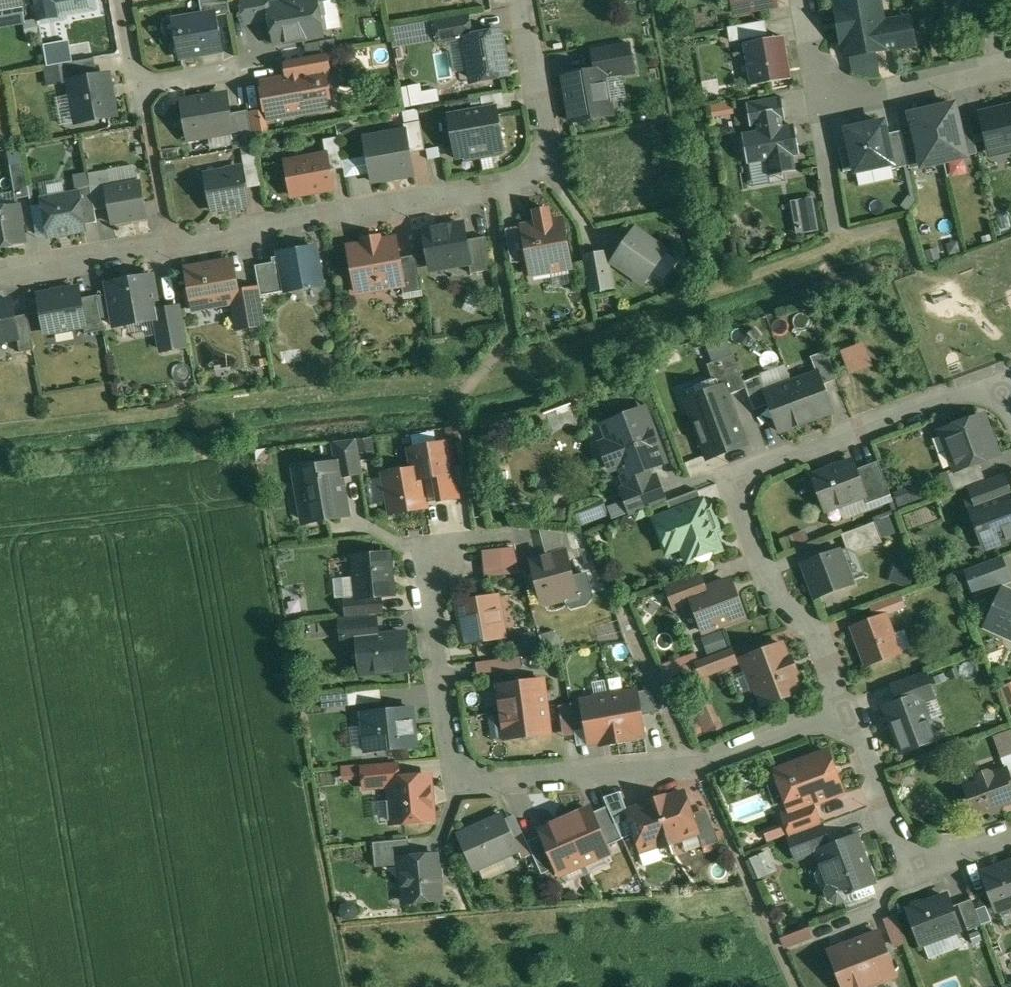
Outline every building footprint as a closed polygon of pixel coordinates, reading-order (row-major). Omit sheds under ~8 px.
[(24,10),(22,0),(0,0),(0,14),(24,10)] [(38,20),(59,16),(56,0),(34,0),(38,20)] [(203,16),(215,13),(213,0),(200,0),(203,16)] [(246,23),(272,19),(269,5),(270,5),(269,0),(242,0),(246,23)] [(269,5),(272,19),(276,44),(319,37),(323,31),(321,23),(326,15),(323,2),(321,0),(299,0),(270,5),(269,5)] [(736,10),(742,14),(749,13),(752,8),(776,4),(775,0),(734,0),(736,10)] [(840,10),(838,10),(843,41),(846,41),(848,56),(915,44),(911,18),(883,23),(879,0),(839,0),(840,10)] [(947,22),(987,25),(989,0),(949,0),(947,22)] [(203,16),(179,20),(182,32),(178,37),(181,57),(222,50),(215,13),(203,16)] [(468,14),(435,20),(439,44),(465,39),(465,38),(472,37),(468,14)] [(765,22),(746,26),(748,38),(767,35),(765,22)] [(746,26),(730,29),(732,41),(748,38),(746,26)] [(472,37),(465,38),(465,39),(469,60),(471,61),(473,69),(471,72),(472,77),(477,81),(508,75),(501,32),(472,37)] [(783,37),(747,44),(747,43),(745,44),(745,45),(746,45),(752,84),(752,86),(754,86),(754,85),(790,79),(792,79),(791,77),(784,38),(785,38),(784,37),(783,37)] [(629,43),(594,49),(598,70),(605,69),(607,77),(634,72),(629,43)] [(324,54),(289,60),(292,78),(320,73),(320,75),(328,73),(324,54)] [(96,58),(60,64),(62,74),(64,84),(71,82),(71,81),(99,76),(96,58)] [(60,64),(47,67),(48,77),(62,74),(60,64)] [(598,70),(564,77),(572,122),(613,114),(607,77),(605,69),(598,70)] [(292,78),(279,81),(272,92),(266,93),(270,117),(325,107),(320,75),(320,73),(292,78)] [(99,76),(71,81),(71,82),(78,122),(116,115),(109,74),(99,76)] [(504,93),(482,97),(484,109),(498,106),(506,105),(504,93)] [(73,95),(62,97),(66,116),(76,114),(73,95)] [(220,95),(183,101),(185,115),(179,125),(188,132),(190,139),(210,136),(209,132),(231,128),(233,128),(230,114),(228,100),(220,95)] [(783,97),(747,103),(752,127),(757,126),(784,121),(787,121),(783,97)] [(719,116),(740,113),(737,101),(717,105),(719,116)] [(955,105),(933,109),(945,161),(967,156),(963,140),(959,121),(955,105)] [(484,109),(448,115),(456,158),(465,157),(466,160),(497,155),(497,151),(505,150),(498,106),(484,109)] [(998,109),(998,108),(980,112),(988,147),(1003,143),(1005,151),(1010,149),(1010,106),(998,109)] [(933,109),(911,114),(915,131),(919,150),(923,166),(945,161),(933,109)] [(249,110),(230,114),(233,128),(231,128),(235,149),(255,146),(249,110)] [(970,118),(959,121),(963,140),(975,137),(970,118)] [(421,121),(404,124),(406,131),(407,131),(411,153),(426,151),(421,121)] [(784,121),(757,126),(758,131),(743,134),(744,137),(739,138),(743,161),(748,161),(749,164),(768,161),(771,176),(797,171),(795,156),(801,155),(796,124),(784,126),(784,121)] [(873,124),(859,127),(848,130),(851,146),(856,170),(857,171),(892,164),(893,163),(887,134),(884,122),(873,125),(873,124)] [(406,131),(365,138),(373,182),(414,174),(411,153),(407,131),(406,131)] [(902,131),(887,134),(893,163),(892,164),(894,169),(910,166),(907,153),(903,134),(902,131)] [(919,150),(915,131),(903,134),(907,153),(919,150)] [(339,137),(324,140),(327,155),(328,155),(331,171),(344,168),(339,137)] [(975,137),(963,140),(967,156),(979,154),(975,137)] [(851,146),(840,149),(845,172),(856,170),(851,146)] [(919,150),(907,153),(910,166),(910,169),(923,166),(919,150)] [(256,154),(244,156),(245,164),(257,162),(256,154)] [(327,155),(287,162),(293,196),(334,188),(331,171),(328,155),(327,155)] [(16,198),(29,196),(23,162),(10,164),(16,198)] [(257,162),(245,164),(249,187),(261,185),(257,162)] [(237,167),(230,168),(227,172),(206,175),(212,210),(249,203),(243,169),(241,169),(237,167)] [(110,170),(89,174),(96,210),(110,208),(107,189),(113,187),(110,170)] [(91,187),(77,189),(78,194),(80,194),(85,225),(98,222),(96,210),(89,174),(91,187)] [(113,187),(107,189),(110,208),(113,224),(148,217),(142,182),(113,187)] [(78,194),(69,196),(67,194),(43,198),(50,236),(86,229),(85,225),(80,194),(78,194)] [(797,198),(801,234),(824,231),(820,196),(797,198)] [(0,208),(0,248),(26,243),(21,216),(22,216),(20,205),(0,208)] [(549,209),(536,211),(538,225),(523,227),(529,260),(532,273),(572,266),(564,220),(551,222),(549,209)] [(464,224),(424,231),(430,265),(447,262),(452,266),(470,263),(471,262),(467,240),(464,224)] [(523,227),(507,230),(512,263),(529,260),(523,227)] [(666,251),(636,230),(615,261),(644,282),(666,251)] [(381,241),(380,237),(364,240),(365,244),(350,247),(359,293),(403,285),(404,285),(399,258),(395,239),(381,241)] [(487,237),(467,240),(471,262),(470,263),(472,273),(493,270),(487,237)] [(315,247),(281,253),(282,256),(273,258),(274,263),(276,274),(283,273),(286,291),(322,285),(315,247)] [(607,252),(584,256),(588,276),(611,272),(607,252)] [(417,255),(399,258),(404,285),(403,285),(404,294),(423,290),(417,255)] [(233,261),(188,269),(195,309),(239,301),(240,301),(239,292),(233,261)] [(274,263),(256,266),(260,288),(261,296),(286,291),(283,273),(276,274),(274,263)] [(588,276),(587,276),(590,291),(614,287),(611,272),(588,276)] [(152,276),(109,283),(117,326),(159,319),(160,319),(159,311),(152,276)] [(260,288),(239,292),(240,301),(239,301),(244,328),(266,324),(261,296),(260,288)] [(79,289),(40,295),(47,333),(85,326),(86,326),(81,298),(79,289)] [(99,295),(81,298),(86,326),(85,326),(86,334),(105,330),(99,295)] [(0,303),(0,341),(18,338),(19,337),(15,317),(12,300),(0,303)] [(182,307),(159,311),(160,319),(159,319),(164,351),(189,346),(182,307)] [(29,314),(15,317),(19,337),(18,338),(21,352),(35,350),(29,314)] [(827,351),(812,357),(818,372),(819,372),(823,384),(838,379),(827,351)] [(735,354),(708,364),(717,388),(725,385),(729,395),(747,388),(745,382),(735,354)] [(818,372),(792,382),(807,422),(833,412),(823,384),(819,372),(818,372)] [(761,376),(745,382),(747,388),(755,410),(771,404),(766,392),(767,391),(761,376)] [(807,422),(792,382),(767,391),(766,392),(771,404),(781,431),(807,422)] [(729,395),(725,385),(717,388),(687,400),(709,458),(745,445),(738,426),(740,425),(729,395)] [(646,414),(628,420),(626,416),(607,423),(614,442),(602,446),(610,467),(622,463),(626,475),(622,476),(627,487),(653,477),(649,468),(664,462),(646,414)] [(982,416),(944,430),(958,468),(961,467),(962,468),(980,462),(997,455),(982,416)] [(355,439),(334,442),(338,463),(339,463),(342,476),(361,473),(355,439)] [(448,442),(409,449),(412,469),(420,468),(422,478),(433,476),(437,501),(458,497),(448,442)] [(879,461),(857,470),(866,495),(865,495),(868,504),(892,495),(879,461)] [(854,462),(814,476),(826,510),(865,495),(866,495),(857,470),(854,462)] [(980,462),(962,468),(961,467),(958,468),(948,472),(956,492),(970,486),(986,480),(980,462)] [(338,463),(296,470),(300,492),(304,492),(309,522),(348,515),(342,476),(339,463),(338,463)] [(412,469),(383,474),(390,514),(427,507),(422,478),(420,468),(412,469)] [(986,480),(970,486),(977,505),(1010,492),(1004,474),(986,480)] [(627,487),(623,488),(632,515),(666,502),(656,476),(627,487)] [(698,490),(668,501),(672,513),(703,502),(698,490)] [(970,508),(979,530),(982,529),(989,547),(1010,539),(1010,492),(977,505),(970,508)] [(672,513),(656,519),(668,552),(683,547),(689,562),(695,559),(703,563),(711,560),(715,552),(722,549),(715,531),(719,529),(711,508),(707,510),(704,502),(703,502),(672,513)] [(876,522),(842,534),(847,548),(857,552),(884,542),(876,522)] [(522,546),(488,549),(490,576),(524,573),(522,546)] [(840,550),(804,564),(817,597),(852,584),(840,550)] [(567,552),(532,562),(543,602),(548,605),(564,600),(567,596),(578,593),(567,552)] [(384,553),(355,556),(359,598),(393,595),(391,571),(394,568),(393,560),(384,553)] [(900,561),(895,580),(916,586),(922,568),(900,561)] [(981,565),(967,570),(976,592),(989,587),(981,565)] [(699,573),(668,585),(677,609),(693,603),(690,595),(705,589),(699,573)] [(705,589),(690,595),(693,603),(704,632),(745,616),(738,597),(735,598),(729,581),(705,589)] [(1005,590),(988,626),(1005,633),(1006,630),(1010,632),(1010,593),(1005,590)] [(498,598),(460,604),(466,642),(504,636),(498,598)] [(886,615),(854,627),(868,665),(900,653),(886,615)] [(377,618),(341,622),(343,641),(358,639),(358,638),(379,636),(377,618)] [(379,636),(358,638),(358,639),(362,674),(409,669),(406,633),(379,636)] [(784,644),(751,656),(756,671),(748,674),(753,690),(757,689),(763,705),(801,691),(795,674),(797,673),(791,658),(789,659),(784,644)] [(731,648),(698,661),(703,676),(737,663),(731,648)] [(521,657),(497,660),(499,671),(523,667),(521,657)] [(926,670),(891,683),(898,702),(933,690),(926,670)] [(544,680),(527,682),(524,680),(518,680),(516,684),(499,686),(502,712),(548,706),(544,680)] [(638,692),(628,693),(623,690),(609,693),(618,742),(626,741),(625,737),(645,733),(642,715),(638,692)] [(650,690),(638,692),(642,715),(661,712),(650,690)] [(933,690),(898,702),(885,707),(891,724),(892,726),(895,735),(897,735),(903,752),(937,740),(923,703),(936,698),(933,690)] [(609,693),(596,695),(593,700),(583,702),(588,729),(590,743),(610,739),(611,743),(618,742),(609,693)] [(717,728),(706,701),(695,706),(707,732),(717,728)] [(583,702),(571,704),(576,731),(588,729),(583,702)] [(548,706),(502,712),(506,738),(523,736),(526,739),(532,738),(534,735),(551,733),(548,706)] [(413,708),(363,714),(367,751),(417,746),(413,708)] [(828,751),(776,771),(791,811),(791,812),(814,804),(844,792),(828,751)] [(397,762),(363,765),(366,789),(392,786),(391,779),(399,778),(397,762)] [(992,773),(988,771),(979,774),(977,779),(980,785),(967,790),(976,815),(991,809),(993,813),(1000,810),(1002,805),(1001,803),(1006,801),(1009,802),(1010,802),(1010,791),(1009,786),(1010,786),(1010,779),(1007,769),(993,775),(992,773)] [(399,778),(391,779),(392,786),(393,801),(390,805),(391,816),(395,819),(395,823),(434,819),(430,776),(399,778)] [(686,793),(667,799),(666,796),(656,799),(671,844),(681,841),(679,837),(699,831),(686,793)] [(656,799),(646,802),(648,806),(629,812),(641,850),(660,844),(662,847),(671,844),(656,799)] [(814,804),(791,812),(791,811),(783,814),(791,835),(821,824),(814,804)] [(609,806),(593,813),(607,846),(623,839),(609,806)] [(579,813),(553,824),(553,826),(542,831),(543,835),(557,868),(560,873),(610,851),(607,846),(593,813),(591,809),(580,814),(579,813)] [(503,815),(459,835),(475,870),(519,850),(513,836),(503,815)] [(791,835),(789,836),(798,860),(818,852),(818,851),(831,846),(823,824),(821,824),(791,835)] [(524,831),(513,836),(519,850),(522,858),(533,853),(528,841),(524,831)] [(543,835),(528,841),(533,853),(543,874),(557,868),(543,835)] [(831,846),(818,851),(818,852),(831,885),(828,892),(831,900),(838,903),(845,900),(848,892),(875,882),(861,842),(852,838),(831,846)] [(410,839),(374,842),(376,867),(402,865),(401,858),(411,857),(410,839)] [(770,852),(755,860),(764,878),(779,870),(770,852)] [(411,857),(401,858),(402,865),(404,891),(410,890),(411,902),(441,899),(437,854),(411,857)] [(1010,864),(984,874),(989,886),(987,890),(989,897),(993,899),(997,909),(999,908),(1006,926),(1010,925),(1010,864)] [(947,896),(927,904),(922,902),(913,905),(910,910),(922,943),(960,929),(947,896)] [(983,925),(973,899),(959,904),(969,930),(983,925)] [(815,928),(785,936),(789,948),(818,939),(815,928)] [(880,932),(855,942),(872,985),(896,975),(890,959),(892,956),(889,950),(886,948),(880,932)] [(830,951),(837,967),(835,970),(838,977),(841,978),(844,986),(865,986),(872,985),(855,942),(830,951)]
